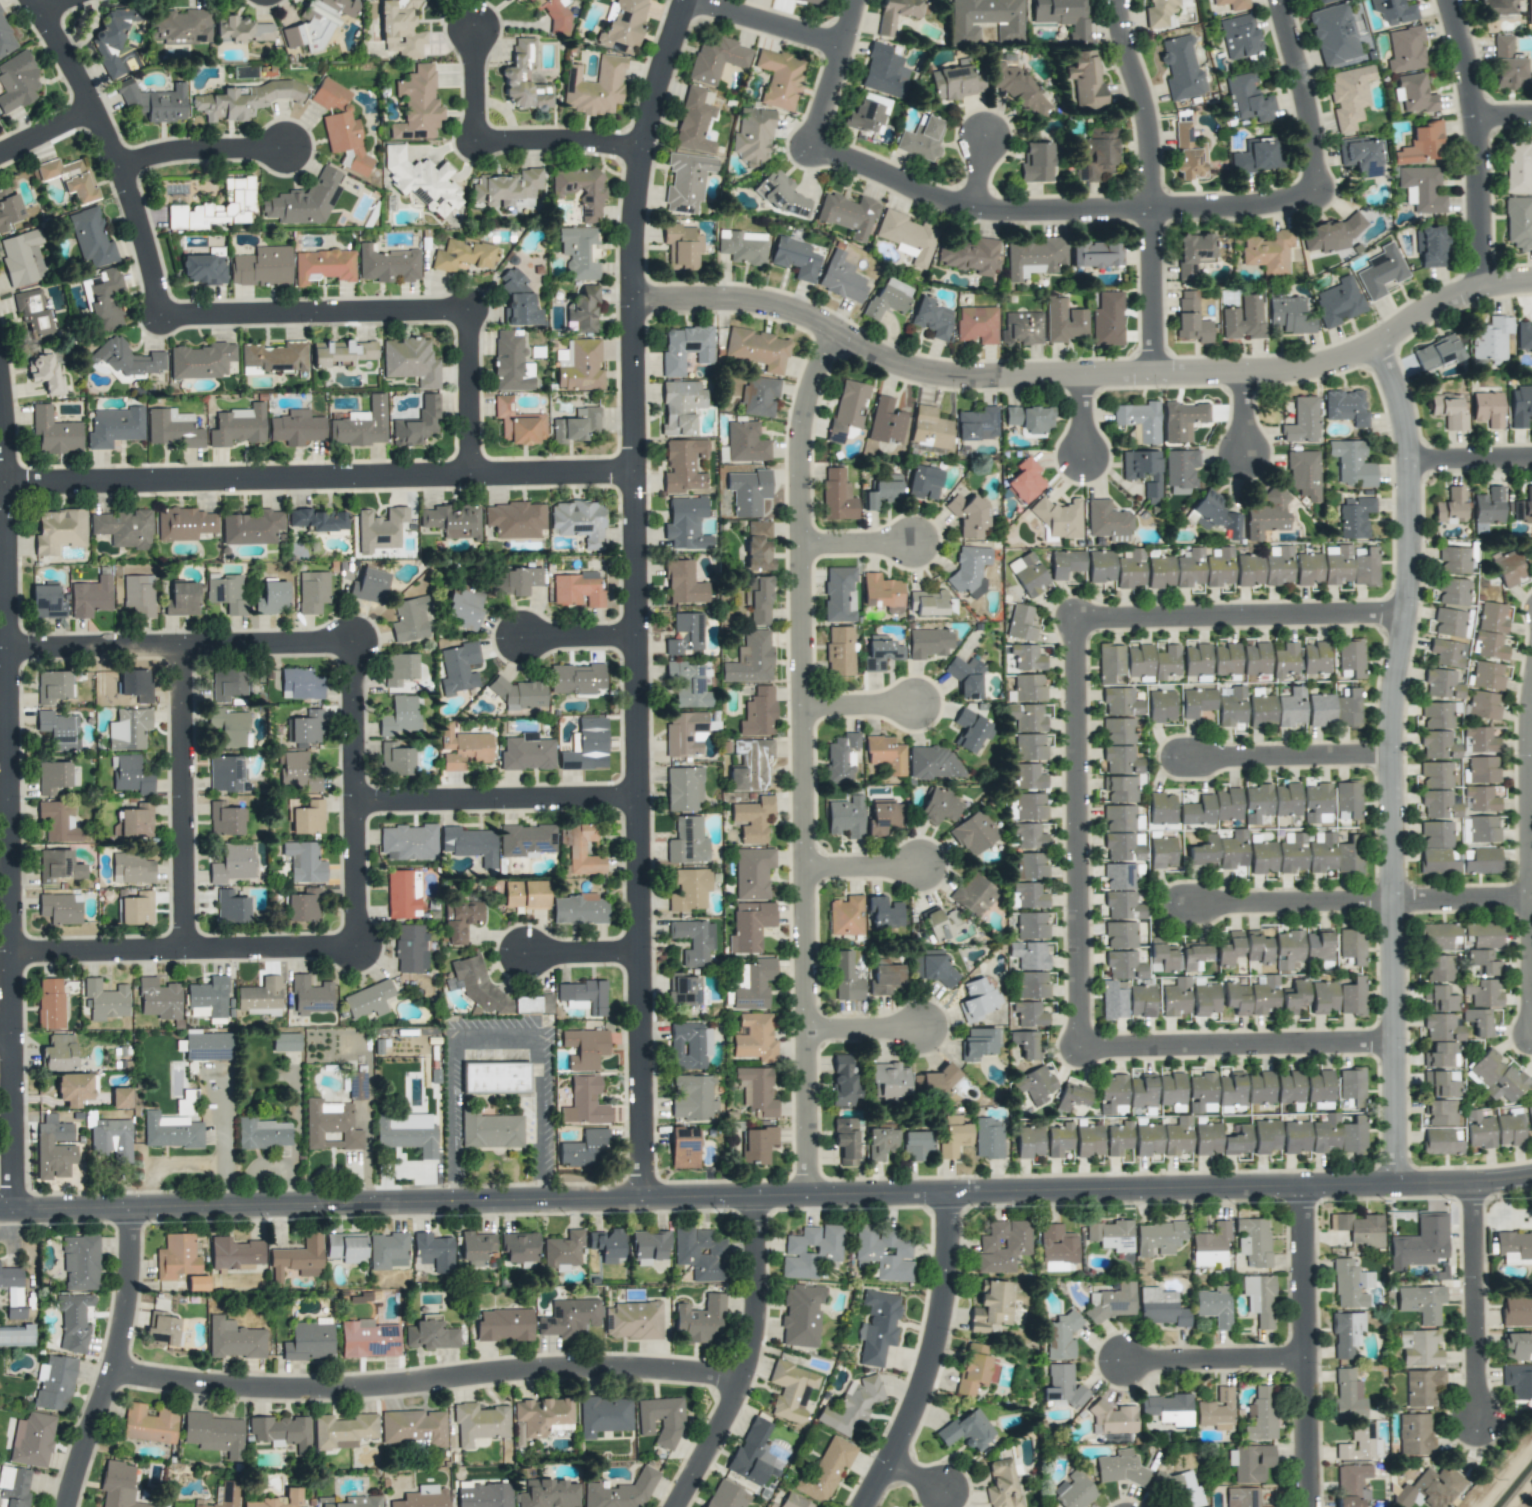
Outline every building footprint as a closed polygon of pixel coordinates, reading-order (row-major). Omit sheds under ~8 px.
[(286,50),(305,44),(307,54),(322,49),(337,19),(335,10),(351,19),(355,10),(356,10),(360,3),(355,0),(348,0),(307,0),(298,17),(308,22),(280,30),(286,50)] [(381,51),(399,51),(399,59),(421,58),(421,46),(426,46),(426,31),(414,31),(414,9),(419,9),(419,0),(386,0),(380,0),(381,51)] [(569,15),(564,5),(570,2),(569,0),(528,0),(533,8),(544,9),(550,20),(549,34),(568,36),(569,15)] [(648,0),(615,0),(615,3),(611,2),(602,33),(598,31),(594,44),(634,55),(648,0)] [(920,19),(922,0),(882,0),(876,36),(892,38),(895,15),(920,19)] [(978,45),(978,24),(996,24),(996,41),(1023,41),(1023,0),(950,0),(950,45),(978,45)] [(1032,23),(1070,23),(1070,42),(1087,42),(1087,0),(1032,0),(1032,23)] [(1168,27),(1167,13),(1179,12),(1178,0),(1149,0),(1150,7),(1144,7),(1146,29),(1168,27)] [(1212,6),(1228,4),(1229,11),(1248,9),(1247,0),(1211,0),(1212,6)] [(1370,13),(1382,11),(1385,26),(1418,19),(1415,3),(1406,5),(1405,0),(1368,0),(1370,13)] [(1480,15),(1515,14),(1515,1),(1520,1),(1520,0),(1479,0),(1480,15)] [(1360,57),(1346,2),(1307,12),(1321,67),(1360,57)] [(109,81),(124,74),(119,62),(119,32),(118,30),(127,30),(127,22),(140,22),(140,9),(116,9),(102,15),(102,29),(91,34),(91,43),(109,81)] [(210,41),(211,12),(149,10),(148,39),(210,41)] [(0,12),(0,58),(20,46),(0,12)] [(1252,12),(1217,20),(1227,60),(1262,52),(1252,12)] [(273,41),(272,21),(236,22),(236,15),(216,16),(216,38),(230,38),(231,42),(273,41)] [(1425,68),(1422,42),(1424,42),(1422,26),(1387,30),(1391,59),(1386,60),(1387,73),(1425,68)] [(715,87),(722,62),(746,69),(752,47),(700,33),(687,80),(715,87)] [(1160,41),(1163,54),(1162,54),(1167,78),(1165,79),(1170,101),(1206,93),(1201,69),(1197,70),(1189,34),(1160,41)] [(1494,36),(1495,89),(1526,88),(1525,55),(1513,55),(1512,36),(1494,36)] [(535,38),(512,38),(512,67),(503,67),(503,96),(509,96),(509,108),(552,108),(552,83),(528,83),(527,66),(535,66),(535,38)] [(902,98),(909,70),(900,67),(903,57),(891,54),(892,46),(871,41),(859,87),(902,98)] [(753,67),(770,71),(764,93),(761,92),(758,104),(791,112),(804,59),(758,48),(753,67)] [(36,98),(33,91),(43,86),(24,50),(0,63),(0,86),(4,93),(0,95),(0,112),(2,115),(36,98)] [(1074,79),(1076,110),(1106,108),(1104,83),(1097,83),(1095,50),(1071,51),(1072,66),(1065,67),(1065,80),(1074,79)] [(566,64),(562,110),(612,115),(613,103),(621,104),(625,57),(598,54),(596,82),(580,80),(581,65),(566,64)] [(1048,115),(1049,98),(1035,97),(1036,78),(1019,77),(1019,67),(1003,67),(1004,62),(991,62),(990,89),(1008,90),(1008,103),(1023,104),(1022,114),(1048,115)] [(389,140),(434,138),(434,128),(441,127),(440,106),(434,107),(433,63),(414,63),(414,73),(405,73),(406,80),(394,80),(395,97),(402,97),(403,123),(389,123),(389,140)] [(1337,134),(1355,131),(1354,122),(1363,121),(1360,108),(1370,106),(1365,80),(1374,79),(1372,65),(1327,73),(1333,106),(1332,106),(1337,134)] [(980,74),(971,75),(970,66),(930,70),(934,100),(982,94),(980,74)] [(1227,76),(1234,120),(1255,117),(1256,123),(1275,120),(1271,96),(1258,98),(1253,72),(1227,76)] [(1395,76),(1397,87),(1393,88),(1395,101),(1402,100),(1403,112),(1422,109),(1422,112),(1438,110),(1436,93),(1427,94),(1424,72),(1395,76)] [(328,154),(342,151),(343,156),(338,165),(364,178),(374,160),(363,154),(360,142),(361,140),(358,118),(351,120),(349,110),(351,106),(346,103),(352,92),(322,77),(309,101),(327,110),(334,108),(331,115),(321,116),(328,154)] [(191,96),(192,112),(204,111),(205,121),(224,120),(224,121),(253,119),(253,108),(267,107),(267,101),(303,99),(301,81),(222,87),(222,94),(191,96)] [(184,82),(172,82),(172,91),(133,92),(133,82),(121,82),(121,113),(146,113),(146,122),(184,121),(184,82)] [(713,155),(715,142),(702,139),(706,116),(714,118),(716,108),(701,105),(704,88),(686,84),(681,109),(673,146),(713,155)] [(843,125),(873,134),(876,123),(881,124),(884,114),(880,113),(882,105),(857,98),(853,112),(847,111),(843,125)] [(731,153),(739,153),(738,164),(769,166),(773,110),(739,108),(738,132),(732,132),(731,153)] [(895,150),(934,162),(946,122),(919,114),(913,133),(900,130),(895,150)] [(1393,163),(1443,161),(1441,120),(1420,121),(1421,127),(1410,127),(1411,148),(1392,149),(1393,163)] [(1206,177),(1205,143),(1192,144),(1191,121),(1175,122),(1176,161),(1172,161),(1173,172),(1179,171),(1179,180),(1190,180),(1190,177),(1206,177)] [(1116,127),(1087,127),(1087,139),(1084,139),(1083,161),(1076,161),(1076,181),(1097,181),(1097,173),(1116,173),(1116,127)] [(1337,142),(1340,165),(1354,163),(1356,179),(1383,176),(1378,137),(1337,142)] [(1244,139),(1244,152),(1230,153),(1230,171),(1282,170),(1282,138),(1244,139)] [(1020,182),(1053,182),(1053,142),(1024,142),(1024,162),(1019,163),(1020,182)] [(1505,142),(1505,193),(1530,193),(1530,169),(1531,169),(1531,142),(1505,142)] [(403,144),(382,146),(385,170),(389,173),(390,184),(401,196),(408,190),(429,212),(433,211),(440,219),(450,209),(455,209),(460,204),(459,190),(451,181),(440,182),(452,171),(443,161),(434,169),(426,160),(414,161),(410,166),(405,160),(403,144)] [(717,158),(667,153),(666,169),(672,169),(670,185),(666,185),(663,211),(695,214),(697,202),(701,202),(705,172),(716,173),(717,158)] [(76,206),(98,199),(84,158),(60,166),(57,158),(36,165),(41,181),(59,176),(65,194),(72,192),(76,206)] [(322,223),(340,187),(336,185),(342,173),(323,164),(315,180),(311,180),(304,193),(296,189),(288,189),(286,193),(277,193),(275,198),(261,198),(261,218),(277,218),(277,223),(322,223)] [(1446,213),(1445,195),(1439,195),(1438,167),(1397,168),(1397,188),(1405,188),(1406,204),(1413,204),(1413,214),(1446,213)] [(534,204),(534,189),(542,189),(541,168),(517,169),(518,174),(477,176),(478,184),(471,185),(472,208),(534,204)] [(580,224),(603,223),(601,169),(578,170),(578,168),(551,169),(552,199),(559,199),(559,195),(579,194),(580,224)] [(807,215),(811,199),(791,194),(795,177),(763,169),(755,202),(807,215)] [(167,230),(206,229),(206,223),(248,223),(248,213),(254,212),(253,177),(223,178),(223,204),(188,205),(167,206),(167,230)] [(24,218),(13,184),(0,188),(0,233),(6,231),(3,224),(24,218)] [(815,220),(852,230),(849,240),(866,244),(877,202),(858,196),(857,202),(822,193),(815,220)] [(1504,242),(1513,242),(1513,249),(1531,249),(1531,197),(1505,197),(1504,242)] [(118,261),(112,240),(107,242),(97,206),(67,214),(80,262),(88,260),(91,268),(118,261)] [(874,236),(897,243),(894,250),(913,256),(909,265),(925,271),(940,229),(920,222),(919,225),(905,221),(907,216),(884,208),(874,236)] [(1301,230),(1304,252),(1318,250),(1322,254),(1325,252),(1349,248),(1348,238),(1354,237),(1368,223),(1355,210),(1343,221),(1313,225),(1309,229),(1301,230)] [(667,270),(696,271),(697,252),(702,252),(702,235),(694,235),(694,227),(679,227),(679,224),(663,224),(662,244),(668,245),(667,270)] [(1420,268),(1448,267),(1447,235),(1442,235),(1442,226),(1414,227),(1415,254),(1420,253),(1420,268)] [(46,277),(36,246),(43,244),(39,228),(0,239),(0,244),(4,257),(1,258),(9,288),(46,277)] [(1242,266),(1262,265),(1262,275),(1288,274),(1287,248),(1293,247),(1292,230),(1270,230),(1270,240),(1259,241),(1259,236),(1241,237),(1242,266)] [(766,233),(718,231),(717,254),(729,254),(729,263),(764,265),(766,233)] [(1194,281),(1196,261),(1211,262),(1213,236),(1179,234),(1176,280),(1194,281)] [(430,268),(454,274),(456,261),(489,268),(494,246),(446,236),(443,251),(434,249),(430,268)] [(770,264),(795,269),(793,280),(813,283),(818,255),(809,253),(810,243),(775,237),(770,264)] [(998,240),(974,237),(973,245),(939,241),(936,265),(975,270),(975,275),(991,277),(992,270),(998,270),(999,261),(996,260),(998,240)] [(1007,281),(1027,281),(1027,273),(1056,273),(1056,264),(1066,263),(1066,238),(1006,239),(1007,281)] [(1121,267),(1120,241),(1087,242),(1087,239),(1071,239),(1072,268),(1121,267)] [(1355,273),(1369,302),(1386,294),(1381,285),(1391,280),(1393,283),(1408,276),(1392,241),(1378,247),(1381,252),(1365,260),(1368,267),(1355,273)] [(418,251),(371,251),(371,242),(358,243),(359,280),(375,279),(375,282),(419,282),(418,251)] [(231,255),(231,285),(291,285),(291,246),(253,246),(253,255),(231,255)] [(867,279),(851,273),(854,265),(842,261),(845,252),(832,247),(816,287),(858,304),(867,279)] [(294,252),(295,287),(308,287),(307,279),(336,278),(336,282),(355,281),(354,250),(294,252)] [(226,283),(225,255),(182,256),(182,283),(226,283)] [(123,291),(117,266),(98,270),(100,276),(83,280),(94,333),(123,326),(115,293),(123,291)] [(540,324),(540,308),(533,309),(532,292),(524,293),(523,268),(503,269),(504,325),(540,324)] [(1365,311),(1350,273),(1336,279),(1338,284),(1311,295),(1325,329),(1341,323),(1340,321),(1365,311)] [(863,316),(877,322),(884,306),(901,314),(913,289),(888,277),(884,285),(879,282),(863,316)] [(598,284),(581,285),(581,295),(571,295),(572,303),(565,303),(565,332),(595,332),(594,303),(599,303),(598,284)] [(12,294),(16,312),(19,311),(22,324),(26,323),(31,343),(55,338),(44,287),(12,294)] [(1092,346),(1123,346),(1122,291),(1097,291),(1097,308),(1091,308),(1092,346)] [(1198,291),(1177,291),(1178,338),(1197,338),(1197,343),(1212,343),(1211,320),(1198,320),(1198,291)] [(1222,339),(1243,338),(1243,339),(1265,338),(1265,324),(1261,324),(1260,294),(1240,295),(1240,308),(1221,308),(1222,339)] [(1268,325),(1281,325),(1282,334),(1315,332),(1314,316),(1304,317),(1303,296),(1268,298),(1268,325)] [(909,324),(921,328),(921,327),(933,331),(930,338),(944,343),(955,310),(918,297),(909,324)] [(1066,309),(1066,298),(1047,297),(1046,342),(1066,343),(1066,337),(1087,337),(1087,309),(1066,309)] [(977,345),(997,344),(996,307),(956,308),(957,340),(977,339),(977,345)] [(1000,345),(1043,345),(1042,312),(1003,313),(1004,330),(999,330),(1000,345)] [(1471,361),(1506,361),(1506,333),(1512,333),(1512,316),(1488,316),(1488,324),(1471,325),(1471,361)] [(1530,322),(1516,322),(1516,351),(1531,351),(1531,322),(1530,322)] [(764,364),(763,373),(783,376),(789,340),(773,337),(773,336),(750,332),(750,330),(728,326),(723,357),(764,364)] [(712,327),(663,328),(663,377),(684,377),(684,353),(695,353),(695,364),(712,364),(712,327)] [(533,390),(532,367),(524,368),(522,329),(493,330),(495,391),(533,390)] [(1421,373),(1463,358),(1454,334),(1412,349),(1421,373)] [(383,377),(417,377),(417,389),(439,389),(439,360),(431,360),(430,338),(399,338),(399,341),(382,341),(383,377)] [(603,389),(603,370),(599,370),(599,339),(566,339),(566,349),(556,349),(556,389),(603,389)] [(241,346),(241,367),(259,366),(259,372),(306,371),(305,341),(283,341),(283,345),(241,346)] [(376,360),(376,341),(351,342),(351,341),(312,342),(312,368),(328,367),(328,361),(338,361),(338,366),(352,366),(352,360),(376,360)] [(170,378),(226,377),(226,362),(235,362),(235,342),(207,343),(207,347),(169,348),(170,378)] [(164,351),(148,352),(148,355),(126,356),(126,343),(90,345),(91,367),(102,367),(103,370),(119,369),(119,375),(164,373),(164,351)] [(28,382),(44,381),(45,395),(64,394),(63,375),(57,376),(57,364),(51,364),(51,355),(27,356),(28,382)] [(780,380),(744,376),(740,414),(773,418),(775,399),(777,399),(780,380)] [(827,441),(841,444),(845,426),(861,429),(870,385),(840,379),(827,441)] [(661,436),(694,435),(694,409),(706,409),(706,389),(698,389),(698,381),(663,381),(663,425),(661,425),(661,436)] [(1526,429),(1526,416),(1531,416),(1531,386),(1510,387),(1510,429),(1526,429)] [(1368,427),(1367,412),(1364,412),(1364,390),(1324,391),(1325,420),(1352,419),(1352,428),(1368,427)] [(1472,393),(1473,422),(1487,421),(1487,429),(1502,429),(1502,392),(1472,393)] [(386,444),(385,393),(368,394),(369,412),(346,412),(346,419),(329,419),(329,443),(346,443),(347,445),(386,444)] [(421,394),(421,410),(418,410),(418,420),(391,421),(392,446),(421,445),(421,435),(439,435),(438,393),(421,394)] [(894,398),(875,394),(868,440),(901,445),(906,414),(891,412),(894,398)] [(1444,431),(1468,430),(1468,414),(1461,414),(1461,394),(1430,394),(1430,416),(1444,416),(1444,431)] [(494,395),(494,418),(501,418),(501,444),(538,443),(538,439),(546,439),(545,414),(512,414),(512,395),(494,395)] [(1293,397),(1293,424),(1281,425),(1281,442),(1318,441),(1316,396),(1293,397)] [(1112,405),(1113,425),(1132,425),(1133,444),(1160,444),(1159,401),(1145,401),(1145,405),(1112,405)] [(264,443),(264,402),(249,402),(249,410),(215,411),(215,429),(208,430),(208,447),(230,447),(230,441),(245,441),(245,443),(264,443)] [(1209,422),(1209,402),(1163,404),(1164,443),(1191,443),(1190,423),(1209,422)] [(81,422),(51,422),(51,404),(31,404),(32,435),(38,435),(38,453),(81,453),(81,422)] [(910,444),(950,449),(953,421),(935,418),(937,407),(915,404),(910,444)] [(957,440),(997,439),(997,406),(980,406),(980,411),(956,412),(957,440)] [(551,419),(552,442),(586,441),(586,433),(599,433),(599,407),(574,408),(574,418),(551,419)] [(1005,407),(1005,425),(1020,426),(1019,437),(1045,437),(1045,427),(1053,427),(1053,407),(1005,407)] [(143,408),(91,409),(91,432),(87,432),(87,450),(111,450),(111,440),(143,440),(143,408)] [(147,444),(178,443),(178,448),(204,448),(203,428),(192,429),(191,414),(174,414),(174,408),(147,408),(147,444)] [(325,440),(324,417),(309,417),(308,409),(286,409),(287,417),(268,417),(269,441),(284,440),(285,447),(303,447),(303,441),(325,440)] [(727,422),(727,461),(770,460),(769,439),(758,439),(758,422),(727,422)] [(707,440),(665,440),(665,471),(662,471),(662,494),(683,494),(683,490),(706,490),(706,473),(695,473),(695,459),(707,459),(707,440)] [(1364,440),(1327,441),(1327,457),(1337,456),(1338,483),(1357,483),(1357,488),(1376,488),(1375,463),(1364,463),(1364,440)] [(1164,451),(1165,486),(1170,486),(1170,495),(1189,494),(1189,486),(1195,486),(1194,467),(1199,467),(1198,450),(1164,451)] [(1158,451),(1121,452),(1122,479),(1143,479),(1144,499),(1159,498),(1158,451)] [(1318,451),(1287,451),(1288,489),(1298,488),(1298,496),(1306,496),(1306,503),(1320,503),(1318,451)] [(1014,467),(1018,471),(1004,484),(1023,505),(1046,484),(1036,473),(1041,469),(1027,455),(1014,467)] [(906,497),(923,499),(937,500),(941,469),(911,465),(906,497)] [(857,498),(849,498),(849,482),(844,482),(843,467),(822,467),(823,520),(857,519),(857,498)] [(732,491),(733,518),(761,517),(760,499),(770,498),(769,471),(725,472),(726,491),(732,491)] [(874,492),(862,492),(862,511),(877,510),(877,501),(901,500),(900,474),(885,474),(886,479),(873,480),(874,492)] [(1434,502),(1434,523),(1464,522),(1464,486),(1447,486),(1447,502),(1434,502)] [(1473,495),(1474,534),(1486,533),(1486,523),(1503,522),(1502,486),(1487,486),(1488,494),(1473,495)] [(1238,540),(1240,514),(1231,513),(1219,505),(1220,496),(1206,487),(1182,522),(1194,523),(1206,531),(1209,526),(1220,526),(1228,532),(1228,540),(1238,540)] [(1525,487),(1526,501),(1512,501),(1512,522),(1531,522),(1531,487),(1525,487)] [(1246,541),(1262,541),(1262,530),(1288,530),(1288,489),(1266,490),(1266,503),(1246,503),(1246,541)] [(959,539),(988,537),(986,496),(952,498),(952,503),(948,503),(949,518),(958,517),(959,539)] [(1368,538),(1367,513),(1375,512),(1375,497),(1339,498),(1340,539),(1368,538)] [(706,498),(669,498),(669,523),(663,523),(663,540),(669,540),(669,549),(711,549),(711,535),(698,535),(698,518),(706,518),(706,498)] [(1081,537),(1080,498),(1069,498),(1070,502),(1033,503),(1034,525),(1048,525),(1048,538),(1081,537)] [(1087,536),(1108,536),(1108,542),(1128,542),(1128,530),(1132,530),(1132,511),(1109,512),(1109,499),(1087,499),(1087,536)] [(603,550),(603,502),(550,503),(550,536),(583,535),(583,550),(603,550)] [(539,538),(539,530),(545,530),(545,503),(484,504),(484,526),(494,526),(494,538),(539,538)] [(479,505),(458,506),(458,512),(448,512),(448,505),(431,506),(431,509),(419,509),(419,528),(442,528),(442,538),(473,538),(473,541),(479,541),(479,505)] [(358,509),(357,554),(372,554),(372,548),(399,549),(399,522),(407,522),(408,507),(386,507),(385,518),(371,518),(371,509),(358,509)] [(90,513),(90,535),(109,535),(109,548),(152,548),(152,509),(132,509),(132,513),(90,513)] [(217,533),(216,509),(157,510),(157,541),(196,541),(196,533),(217,533)] [(274,544),(273,530),(282,530),(282,509),(258,510),(258,514),(221,515),(222,545),(274,544)] [(85,510),(38,510),(38,535),(34,535),(34,556),(57,556),(57,544),(68,544),(68,547),(85,547),(85,510)] [(311,526),(311,531),(345,531),(345,510),(288,511),(288,527),(311,526)] [(771,570),(770,539),(771,539),(770,521),(745,521),(746,571),(771,570)] [(1265,586),(1279,586),(1279,582),(1292,582),(1291,545),(1277,546),(1277,556),(1264,556),(1265,586)] [(1323,546),(1324,585),(1339,585),(1339,581),(1352,581),(1351,545),(1323,546)] [(991,548),(955,546),(953,589),(966,590),(966,596),(984,597),(985,578),(981,578),(981,565),(990,565),(991,548)] [(1233,585),(1232,547),(1211,547),(1211,556),(1205,556),(1205,586),(1233,585)] [(1438,573),(1469,574),(1470,547),(1439,547),(1438,573)] [(1116,558),(1117,589),(1132,588),(1132,585),(1144,585),(1143,548),(1122,549),(1122,558),(1116,558)] [(1176,588),(1191,587),(1190,584),(1203,583),(1202,548),(1182,549),(1182,557),(1175,557),(1176,588)] [(1353,585),(1378,585),(1377,548),(1352,548),(1353,585)] [(1007,564),(1027,598),(1051,584),(1031,550),(1007,564)] [(1114,581),(1114,550),(1087,551),(1088,582),(1114,581)] [(1526,581),(1516,550),(1491,558),(1502,589),(1526,581)] [(1050,551),(1051,581),(1065,580),(1065,571),(1084,571),(1084,551),(1050,551)] [(1296,584),(1322,584),(1321,553),(1295,554),(1296,584)] [(1236,555),(1236,586),(1263,585),(1262,554),(1236,555)] [(1173,556),(1147,557),(1148,589),(1174,588),(1173,556)] [(708,603),(708,583),(693,583),(693,559),(666,560),(666,603),(708,603)] [(390,573),(363,567),(359,582),(352,581),(348,596),(381,605),(390,573)] [(541,567),(493,568),(493,595),(528,595),(528,586),(542,586),(541,567)] [(855,567),(824,567),(824,622),(854,622),(854,597),(851,597),(851,583),(855,582),(855,567)] [(329,603),(328,572),(298,572),(299,615),(321,614),(321,603),(329,603)] [(552,573),(552,605),(583,604),(583,607),(603,607),(603,589),(598,589),(598,573),(552,573)] [(879,573),(862,573),(863,606),(885,606),(885,614),(903,614),(902,580),(880,581),(879,573)] [(111,610),(110,574),(97,574),(97,583),(70,583),(71,619),(91,618),(91,611),(111,610)] [(123,575),(123,609),(131,609),(131,618),(154,617),(153,575),(123,575)] [(225,615),(243,615),(244,575),(206,575),(206,603),(226,603),(225,615)] [(749,626),(771,625),(769,576),(747,577),(749,626)] [(1438,605),(1468,606),(1469,579),(1438,578),(1438,605)] [(255,614),(288,613),(287,580),(262,580),(263,598),(254,598),(255,614)] [(164,616),(198,615),(198,582),(170,583),(170,599),(164,599),(164,616)] [(58,585),(31,585),(31,618),(65,618),(65,601),(58,602),(58,585)] [(443,614),(460,621),(458,626),(474,633),(483,612),(477,610),(482,598),(459,588),(456,594),(452,592),(443,614)] [(946,614),(946,589),(936,589),(936,592),(909,592),(909,615),(946,614)] [(390,623),(394,643),(429,636),(423,610),(431,608),(428,595),(393,602),(397,622),(390,623)] [(1506,660),(1508,646),(1501,645),(1502,634),(1505,634),(1509,605),(1480,601),(1475,640),(1479,641),(1477,657),(1506,660)] [(1034,643),(1037,628),(1029,626),(1033,607),(1013,602),(1005,636),(1034,643)] [(1466,611),(1433,608),(1430,633),(1463,637),(1466,611)] [(702,613),(673,613),(673,639),(665,639),(664,655),(682,655),(682,653),(702,653),(702,613)] [(852,626),(826,626),(827,676),(853,675),(852,626)] [(909,660),(924,660),(924,655),(946,655),(946,649),(953,649),(952,629),(908,630),(909,660)] [(721,681),(771,681),(770,630),(743,630),(743,646),(736,646),(737,662),(721,662),(721,681)] [(903,660),(903,645),(892,645),(892,635),(868,635),(868,655),(863,655),(863,672),(884,672),(884,660),(903,660)] [(1466,645),(1431,637),(1428,652),(1436,654),(1434,663),(1461,669),(1466,645)] [(1242,639),(1243,675),(1270,674),(1269,642),(1255,642),(1255,639),(1242,639)] [(1337,640),(1338,678),(1364,678),(1363,639),(1337,640)] [(439,648),(443,678),(439,679),(442,698),(454,696),(453,691),(479,687),(477,672),(468,673),(467,665),(480,663),(477,642),(439,648)] [(1273,650),(1272,676),(1297,677),(1298,643),(1283,642),(1282,651),(1273,650)] [(1329,673),(1328,642),(1302,643),(1303,674),(1329,673)] [(1112,674),(1124,675),(1125,644),(1099,643),(1098,683),(1112,684),(1112,674)] [(1037,645),(1008,644),(1008,660),(1006,660),(1006,669),(1045,670),(1046,655),(1037,655),(1037,645)] [(1178,676),(1179,645),(1164,644),(1164,653),(1155,653),(1154,680),(1164,680),(1164,675),(1178,676)] [(1214,675),(1240,675),(1240,644),(1213,644),(1214,675)] [(1126,645),(1126,677),(1139,677),(1138,682),(1152,682),(1153,645),(1126,645)] [(385,688),(401,687),(401,680),(417,679),(416,653),(385,654),(385,688)] [(959,700),(982,699),(981,660),(948,661),(948,676),(958,676),(959,700)] [(703,664),(686,664),(686,661),(665,661),(665,680),(675,680),(675,707),(711,707),(711,692),(703,692),(703,664)] [(1502,690),(1503,677),(1502,677),(1503,664),(1473,661),(1470,687),(1502,690)] [(550,664),(550,694),(595,694),(595,689),(604,689),(605,665),(550,664)] [(212,703),(230,702),(230,696),(245,695),(245,668),(211,669),(212,703)] [(280,668),(281,699),(323,698),(323,676),(312,676),(312,668),(280,668)] [(120,695),(129,695),(130,704),(151,704),(150,669),(119,670),(120,695)] [(1455,670),(1425,669),(1424,697),(1463,698),(1463,684),(1454,683),(1455,670)] [(36,672),(37,705),(53,704),(53,699),(69,699),(68,671),(36,672)] [(1045,700),(1045,674),(1014,675),(1014,701),(1045,700)] [(492,695),(504,694),(505,711),(546,709),(544,680),(491,683),(492,695)] [(774,686),(754,685),(753,699),(744,698),(744,720),(738,720),(738,735),(774,736),(774,686)] [(1217,726),(1233,727),(1232,731),(1244,731),(1246,686),(1230,686),(1229,696),(1218,695),(1217,726)] [(1277,696),(1277,725),(1305,725),(1304,686),(1289,687),(1290,696),(1277,696)] [(1103,715),(1143,715),(1143,701),(1132,701),(1132,687),(1103,688),(1103,715)] [(1361,688),(1347,688),(1347,697),(1335,697),(1335,727),(1360,727),(1361,688)] [(1181,690),(1182,720),(1197,719),(1197,711),(1216,710),(1215,689),(1181,690)] [(1148,690),(1147,722),(1174,722),(1175,691),(1148,690)] [(1498,721),(1501,694),(1470,690),(1468,704),(1463,703),(1462,716),(1498,721)] [(1308,726),(1334,725),(1333,694),(1308,695),(1308,726)] [(378,734),(418,734),(418,695),(391,695),(391,715),(378,715),(378,734)] [(1249,727),(1275,726),(1274,695),(1248,696),(1249,727)] [(1422,729),(1452,728),(1452,702),(1422,703),(1422,729)] [(1044,704),(1006,705),(1006,720),(1014,720),(1015,732),(1045,731),(1044,704)] [(244,748),(244,731),(248,731),(248,712),(223,712),(223,707),(207,707),(207,728),(220,728),(220,748),(244,748)] [(286,743),(321,743),(321,708),(305,709),(305,718),(286,718),(286,743)] [(982,737),(989,741),(996,725),(960,708),(953,723),(962,728),(954,745),(973,755),(982,737)] [(151,730),(150,709),(115,709),(116,722),(108,722),(108,750),(144,749),(144,730),(151,730)] [(77,715),(52,716),(52,710),(36,710),(36,731),(49,731),(49,751),(74,751),(73,734),(77,734),(77,715)] [(665,723),(666,756),(701,755),(701,732),(706,732),(706,712),(669,712),(669,723),(665,723)] [(607,717),(577,717),(578,733),(571,733),(571,751),(559,752),(559,769),(607,769),(607,717)] [(1134,718),(1103,718),(1104,773),(1143,773),(1143,758),(1133,758),(1133,743),(1134,743),(1134,718)] [(1469,752),(1499,752),(1499,737),(1490,737),(1490,726),(1462,727),(1463,738),(1469,737),(1469,752)] [(1421,759),(1460,758),(1459,743),(1451,744),(1450,730),(1421,731),(1421,759)] [(503,737),(503,751),(500,751),(500,769),(553,769),(553,739),(536,739),(536,732),(521,732),(521,737),(503,737)] [(859,732),(842,732),(842,737),(833,737),(833,743),(826,743),(826,783),(853,783),(853,751),(859,751),(859,732)] [(1014,760),(1045,761),(1046,735),(1015,733),(1014,760)] [(904,776),(904,745),(892,745),(892,736),(866,736),(865,764),(886,764),(886,776),(904,776)] [(772,740),(733,740),(733,753),(741,753),(741,767),(728,767),(728,790),(766,790),(766,758),(772,758),(772,740)] [(396,741),(380,742),(381,776),(412,775),(412,748),(396,748),(396,741)] [(909,746),(909,777),(956,778),(956,747),(909,746)] [(279,787),(304,786),(304,792),(320,791),(320,770),(307,770),(306,751),(278,752),(279,787)] [(153,795),(153,774),(139,774),(139,755),(111,755),(111,790),(137,790),(137,795),(153,795)] [(243,756),(209,757),(210,792),(239,791),(239,780),(244,780),(243,756)] [(1468,783),(1499,783),(1498,756),(1467,757),(1468,783)] [(70,787),(69,761),(38,762),(38,797),(55,796),(55,787),(70,787)] [(1421,788),(1451,788),(1450,762),(1421,762),(1421,788)] [(1038,763),(1011,764),(1011,789),(1046,788),(1046,774),(1038,774),(1038,763)] [(666,811),(701,811),(701,767),(666,767),(666,811)] [(1103,791),(1107,791),(1108,803),(1136,802),(1135,775),(1102,777),(1103,791)] [(1360,781),(1334,781),(1335,811),(1348,811),(1348,820),(1361,820),(1360,781)] [(1274,784),(1274,815),(1300,815),(1300,784),(1274,784)] [(1331,784),(1303,785),(1304,824),(1318,824),(1317,813),(1331,813),(1331,784)] [(1244,786),(1244,825),(1259,824),(1258,814),(1272,814),(1271,785),(1244,786)] [(935,826),(940,816),(953,822),(964,801),(931,786),(917,817),(935,826)] [(1499,796),(1492,796),(1492,786),(1465,786),(1466,811),(1499,811),(1499,796)] [(1215,820),(1241,820),(1240,788),(1214,789),(1215,820)] [(1422,818),(1460,817),(1460,803),(1451,803),(1451,790),(1421,791),(1422,818)] [(1175,824),(1175,793),(1148,794),(1149,825),(1175,824)] [(1180,803),(1180,824),(1214,824),(1213,794),(1199,794),(1199,803),(1180,803)] [(731,803),(730,823),(740,823),(740,844),(765,844),(765,823),(772,823),(772,795),(757,795),(757,804),(731,803)] [(827,802),(828,833),(846,832),(846,839),(863,838),(862,795),(849,795),(849,801),(827,802)] [(1008,795),(1008,820),(1046,819),(1046,795),(1008,795)] [(291,834),(323,833),(323,799),(306,799),(306,807),(290,808),(291,834)] [(244,835),(243,807),(226,807),(226,801),(209,801),(210,835),(244,835)] [(82,842),(81,827),(73,827),(72,802),(36,802),(37,819),(45,819),(45,842),(82,842)] [(152,802),(135,802),(135,809),(113,810),(114,838),(152,838),(152,802)] [(866,836),(884,836),(884,827),(901,827),(901,802),(870,802),(870,819),(866,819),(866,836)] [(1103,806),(1104,832),(1135,831),(1134,805),(1103,806)] [(1001,836),(980,807),(948,831),(969,859),(1001,836)] [(675,816),(675,839),(666,840),(667,863),(708,862),(707,837),(701,837),(701,816),(675,816)] [(1499,842),(1499,816),(1461,817),(1461,843),(1499,842)] [(1422,822),(1421,847),(1452,848),(1452,822),(1422,822)] [(1013,823),(1013,848),(1047,849),(1047,834),(1039,834),(1039,823),(1013,823)] [(596,824),(563,824),(564,845),(569,845),(569,874),(604,874),(604,856),(584,856),(584,841),(596,841),(596,824)] [(436,859),(436,825),(381,826),(381,860),(436,859)] [(500,857),(537,858),(537,852),(555,852),(556,826),(500,825),(500,857)] [(441,851),(451,851),(451,856),(480,856),(481,869),(496,869),(495,830),(459,830),(459,826),(440,826),(441,851)] [(1188,865),(1218,864),(1218,869),(1234,869),(1234,866),(1246,865),(1246,829),(1231,829),(1231,839),(1216,839),(1216,834),(1204,834),(1204,845),(1188,845),(1188,865)] [(1363,872),(1362,834),(1348,834),(1348,843),(1336,844),(1335,832),(1313,833),(1313,842),(1307,843),(1308,873),(1323,873),(1363,872)] [(1104,833),(1105,861),(1144,860),(1143,846),(1134,846),(1134,833),(1104,833)] [(1283,833),(1283,842),(1278,842),(1279,872),(1306,872),(1305,833),(1283,833)] [(1149,867),(1175,868),(1176,837),(1150,837),(1149,867)] [(290,883),(326,882),(325,860),(316,860),(316,842),(281,842),(281,855),(289,855),(290,883)] [(1250,873),(1277,873),(1276,842),(1250,842),(1250,873)] [(253,843),(221,843),(221,863),(209,863),(209,884),(225,884),(225,879),(253,879),(253,843)] [(774,848),(734,849),(735,900),(768,900),(768,868),(774,868),(774,848)] [(1462,849),(1462,874),(1500,873),(1499,848),(1462,849)] [(1420,874),(1459,874),(1459,849),(1419,849),(1420,874)] [(56,884),(56,878),(85,878),(84,864),(72,864),(71,850),(39,850),(40,884),(56,884)] [(111,853),(112,883),(154,882),(154,860),(143,861),(142,852),(111,853)] [(1046,853),(1016,852),(1016,867),(1012,867),(1011,879),(1046,879),(1046,853)] [(1105,890),(1134,890),(1134,863),(1104,864),(1105,890)] [(675,869),(675,893),(668,893),(668,911),(706,910),(705,892),(710,892),(710,868),(675,869)] [(420,918),(419,870),(386,871),(387,919),(420,918)] [(977,920),(999,892),(970,870),(949,898),(977,920)] [(504,908),(547,908),(547,881),(504,881),(504,908)] [(1039,883),(1011,883),(1011,908),(1048,908),(1048,893),(1040,893),(1039,883)] [(320,922),(320,888),(303,887),(302,894),(286,894),(286,921),(320,922)] [(248,897),(232,897),(232,888),(216,889),(217,923),(249,923),(248,897)] [(121,925),(152,924),(152,890),(135,891),(135,897),(120,897),(121,925)] [(1106,919),(1145,919),(1144,904),(1135,904),(1135,891),(1105,891),(1106,919)] [(80,924),(80,895),(38,894),(38,916),(49,916),(49,924),(80,924)] [(552,924),(607,923),(606,899),(596,899),(596,895),(552,896),(552,924)] [(862,895),(845,895),(846,901),(828,901),(829,936),(863,935),(862,895)] [(884,896),(868,896),(869,928),(902,928),(902,904),(884,904),(884,896)] [(482,923),(482,903),(444,904),(445,946),(466,945),(466,924),(482,923)] [(774,927),(774,903),(733,903),(733,935),(728,935),(728,953),(761,953),(760,927),(774,927)] [(955,909),(940,915),(938,909),(923,915),(933,942),(963,931),(955,909)] [(1047,912),(1016,913),(1016,939),(1047,938),(1047,912)] [(1135,921),(1105,922),(1105,948),(1136,947),(1135,921)] [(667,938),(689,938),(689,950),(681,950),(682,967),(707,967),(707,950),(713,950),(713,922),(667,922),(667,938)] [(1419,924),(1420,950),(1460,949),(1460,923),(1419,924)] [(1501,949),(1500,923),(1463,923),(1464,942),(1468,942),(1469,966),(1475,965),(1475,976),(1500,975),(1499,961),(1492,961),(1492,949),(1501,949)] [(426,973),(427,933),(422,933),(422,925),(396,925),(395,972),(426,973)] [(1338,929),(1339,958),(1351,957),(1352,967),(1364,966),(1363,928),(1338,929)] [(1241,930),(1227,931),(1227,940),(1216,941),(1217,965),(1232,965),(1232,958),(1242,957),(1241,930)] [(1260,930),(1245,930),(1246,961),(1259,961),(1259,965),(1271,964),(1270,938),(1260,938),(1260,930)] [(1302,931),(1275,932),(1276,971),(1291,971),(1291,961),(1303,961),(1302,931)] [(1305,934),(1305,960),(1331,960),(1331,932),(1317,932),(1317,934),(1305,934)] [(1175,971),(1175,946),(1163,946),(1163,937),(1149,937),(1149,971),(1175,971)] [(1195,946),(1182,945),(1181,971),(1200,972),(1200,959),(1208,959),(1209,941),(1195,941),(1195,946)] [(1008,942),(1008,957),(1018,957),(1018,969),(1048,970),(1049,954),(1045,954),(1045,943),(1008,942)] [(860,1000),(860,970),(851,970),(850,950),(832,951),(833,1000),(860,1000)] [(912,956),(913,982),(950,982),(949,950),(920,950),(920,956),(912,956)] [(1136,951),(1106,951),(1106,979),(1146,978),(1145,963),(1136,964),(1136,951)] [(449,962),(455,984),(466,981),(475,1015),(494,1010),(495,1016),(514,1011),(510,998),(495,1002),(482,953),(449,962)] [(1452,955),(1424,956),(1424,982),(1452,981),(1452,955)] [(775,958),(754,958),(754,964),(733,964),(733,1009),(767,1009),(767,979),(775,979),(775,958)] [(901,964),(888,965),(888,959),(870,959),(871,994),(902,994),(901,964)] [(1047,971),(1016,972),(1017,999),(1048,998),(1047,971)] [(332,981),(320,982),(320,986),(308,986),(308,974),(293,974),(293,1016),(307,1016),(307,1012),(333,1012),(332,981)] [(699,1005),(698,974),(667,975),(668,1006),(699,1005)] [(226,975),(209,976),(209,984),(186,984),(187,1008),(190,1008),(190,1017),(227,1017),(226,975)] [(237,987),(237,1014),(281,1014),(280,975),(262,976),(262,987),(237,987)] [(1251,1014),(1278,1014),(1277,975),(1263,975),(1263,984),(1250,984),(1251,1014)] [(1340,1014),(1365,1014),(1364,975),(1351,976),(1352,984),(1339,985),(1340,1014)] [(180,984),(156,984),(156,976),(139,977),(139,1014),(156,1014),(157,1020),(180,1020),(180,984)] [(1161,1016),(1189,1015),(1188,976),(1173,977),(1173,985),(1161,985),(1161,1016)] [(100,977),(83,977),(83,1007),(89,1007),(90,1022),(104,1021),(104,1017),(128,1017),(128,984),(115,984),(115,991),(100,991),(100,977)] [(962,984),(967,999),(957,1003),(964,1022),(1001,1008),(992,982),(985,985),(982,977),(962,984)] [(39,1029),(63,1029),(62,978),(37,978),(39,1029)] [(341,997),(351,1021),(373,1012),(375,1017),(388,1012),(383,999),(395,995),(388,978),(341,997)] [(1308,1006),(1307,979),(1291,979),(1291,993),(1281,993),(1282,1015),(1296,1014),(1296,1006),(1308,1006)] [(1476,979),(1476,983),(1462,983),(1461,994),(1471,994),(1470,1006),(1500,1007),(1500,980),(1476,979)] [(556,1001),(589,1001),(588,1017),(605,1017),(606,980),(581,980),(581,984),(557,983),(556,1001)] [(1102,1019),(1127,1018),(1127,988),(1114,989),(1114,980),(1101,980),(1102,1019)] [(1311,982),(1311,1014),(1326,1014),(1326,1009),(1337,1009),(1337,982),(1311,982)] [(1223,984),(1223,1008),(1233,1007),(1234,1016),(1249,1015),(1248,983),(1223,984)] [(1218,984),(1192,985),(1193,1017),(1207,1017),(1207,1013),(1219,1012),(1218,984)] [(1128,986),(1128,1017),(1155,1016),(1154,985),(1128,986)] [(1431,1011),(1457,1011),(1457,995),(1448,995),(1448,985),(1423,985),(1423,1000),(1431,1000),(1431,1011)] [(552,1014),(552,996),(514,996),(513,1013),(552,1014)] [(1012,1012),(1018,1012),(1017,1026),(1047,1027),(1048,1012),(1040,1012),(1040,1002),(1012,1001),(1012,1012)] [(1490,1009),(1461,1009),(1461,1022),(1473,1022),(1473,1038),(1491,1038),(1490,1009)] [(758,1057),(758,1063),(776,1063),(776,1040),(772,1040),(772,1013),(738,1014),(738,1034),(732,1034),(732,1057),(758,1057)] [(1423,1067),(1458,1067),(1457,1045),(1463,1045),(1463,1026),(1453,1026),(1453,1014),(1424,1014),(1424,1041),(1431,1041),(1431,1052),(1423,1052),(1423,1067)] [(711,1056),(711,1029),(703,1029),(703,1023),(669,1024),(671,1070),(705,1069),(705,1056),(711,1056)] [(967,1029),(967,1039),(961,1039),(961,1062),(977,1062),(977,1055),(996,1055),(996,1029),(967,1029)] [(607,1030),(560,1030),(561,1047),(576,1047),(576,1055),(567,1055),(567,1072),(597,1071),(597,1055),(608,1055),(607,1030)] [(1038,1031),(1009,1032),(1009,1044),(1020,1044),(1021,1061),(1039,1060),(1038,1031)] [(231,1060),(231,1033),(184,1034),(185,1061),(231,1060)] [(299,1033),(272,1034),(272,1052),(300,1052),(299,1033)] [(74,1035),(49,1034),(48,1047),(40,1047),(40,1070),(78,1071),(78,1058),(74,1058),(74,1035)] [(1467,1069),(1487,1087),(1482,1092),(1493,1101),(1499,1095),(1509,1104),(1528,1084),(1488,1047),(1467,1069)] [(832,1106),(852,1107),(852,1098),(857,1098),(857,1067),(850,1067),(850,1055),(832,1055),(832,1106)] [(462,1064),(463,1094),(529,1093),(528,1063),(462,1064)] [(908,1068),(899,1068),(899,1063),(871,1063),(871,1097),(881,1096),(881,1103),(900,1103),(900,1095),(908,1095),(908,1068)] [(1048,1100),(1045,1094),(1057,1088),(1045,1064),(1010,1081),(1017,1094),(1025,1090),(1033,1108),(1048,1100)] [(733,1068),(771,1067),(772,1074),(772,1079),(772,1087),(770,1087),(770,1088),(772,1090),(772,1094),(770,1097),(769,1099),(777,1099),(777,1118),(760,1118),(759,1116),(753,1117),(753,1112),(747,1111),(747,1106),(742,1105),(742,1087),(737,1087),(737,1080),(734,1080),(733,1068)] [(1339,1068),(1338,1100),(1346,1100),(1345,1107),(1364,1108),(1365,1069),(1339,1068)] [(920,1071),(921,1100),(947,1098),(947,1086),(957,1085),(956,1071),(950,1071),(950,1070),(920,1071)] [(1277,1074),(1277,1103),(1304,1102),(1303,1070),(1288,1071),(1288,1074),(1277,1074)] [(1333,1101),(1332,1070),(1306,1071),(1307,1102),(1333,1101)] [(1422,1071),(1423,1086),(1432,1086),(1432,1097),(1458,1096),(1457,1070),(1422,1071)] [(1217,1076),(1218,1105),(1244,1104),(1244,1071),(1227,1071),(1227,1076),(1217,1076)] [(1248,1104),(1274,1103),(1273,1071),(1247,1072),(1248,1104)] [(366,1072),(349,1072),(349,1100),(365,1100),(366,1072)] [(91,1074),(57,1073),(57,1101),(67,1101),(67,1108),(79,1108),(79,1100),(91,1100),(91,1074)] [(1128,1078),(1129,1108),(1155,1107),(1154,1073),(1138,1073),(1138,1078),(1128,1078)] [(1184,1073),(1158,1074),(1159,1105),(1171,1105),(1171,1112),(1185,1111),(1184,1073)] [(1215,1074),(1188,1074),(1188,1113),(1216,1112),(1215,1074)] [(560,1107),(559,1123),(608,1124),(609,1105),(595,1104),(595,1094),(600,1094),(600,1076),(571,1075),(570,1107),(560,1107)] [(712,1075),(671,1076),(671,1119),(714,1119),(713,1101),(712,1075)] [(1126,1076),(1099,1076),(1100,1114),(1127,1114),(1126,1076)] [(1091,1087),(1062,1081),(1056,1110),(1068,1112),(1070,1103),(1087,1107),(1091,1087)] [(131,1108),(130,1087),(111,1088),(112,1108),(131,1108)] [(175,1100),(176,1115),(197,1115),(197,1089),(182,1090),(183,1100),(175,1100)] [(306,1149),(362,1148),(362,1130),(352,1130),(352,1103),(322,1103),(322,1098),(305,1098),(306,1149)] [(1426,1125),(1456,1125),(1456,1100),(1426,1100),(1426,1125)] [(203,1147),(202,1122),(188,1122),(188,1117),(158,1117),(158,1109),(143,1110),(144,1147),(203,1147)] [(522,1116),(478,1115),(478,1109),(461,1109),(461,1147),(522,1148),(522,1116)] [(1466,1148),(1495,1147),(1493,1117),(1479,1117),(1478,1109),(1464,1109),(1466,1148)] [(1312,1153),(1339,1153),(1337,1112),(1323,1113),(1323,1122),(1311,1122),(1312,1153)] [(37,1180),(52,1180),(52,1177),(69,1177),(69,1164),(76,1164),(76,1145),(53,1146),(53,1141),(73,1141),(73,1123),(56,1123),(56,1113),(43,1113),(43,1123),(36,1123),(37,1180)] [(1496,1145),(1523,1145),(1522,1113),(1496,1114),(1496,1145)] [(419,1147),(420,1160),(436,1159),(436,1114),(376,1115),(376,1147),(419,1147)] [(1339,1124),(1340,1153),(1365,1153),(1364,1114),(1352,1114),(1352,1124),(1339,1124)] [(969,1124),(960,1124),(960,1115),(943,1116),(944,1143),(938,1143),(938,1159),(956,1159),(956,1146),(970,1145),(969,1124)] [(1162,1125),(1164,1156),(1178,1156),(1178,1152),(1191,1152),(1190,1115),(1175,1115),(1175,1124),(1162,1125)] [(291,1147),(291,1121),(256,1122),(255,1117),(237,1117),(238,1149),(291,1147)] [(832,1118),(833,1147),(839,1146),(839,1166),(857,1166),(856,1118),(832,1118)] [(1001,1118),(974,1119),(975,1158),(1002,1158),(1001,1118)] [(130,1119),(90,1120),(91,1157),(111,1157),(112,1164),(131,1164),(130,1119)] [(1131,1120),(1120,1120),(1120,1126),(1106,1126),(1106,1157),(1120,1156),(1120,1149),(1131,1149),(1131,1120)] [(1279,1149),(1279,1120),(1253,1120),(1254,1154),(1268,1154),(1268,1149),(1279,1149)] [(1282,1122),(1283,1153),(1309,1153),(1308,1121),(1282,1122)] [(1071,1122),(1061,1122),(1061,1127),(1046,1127),(1047,1158),(1062,1158),(1061,1150),(1072,1150),(1071,1122)] [(1220,1155),(1220,1123),(1193,1123),(1194,1155),(1220,1155)] [(1135,1124),(1134,1158),(1160,1158),(1161,1125),(1135,1124)] [(1249,1124),(1231,1124),(1231,1136),(1221,1137),(1221,1154),(1250,1154),(1249,1124)] [(1075,1126),(1075,1158),(1102,1157),(1101,1125),(1075,1126)] [(698,1168),(697,1127),(670,1128),(671,1169),(698,1168)] [(1042,1157),(1042,1127),(1016,1127),(1016,1158),(1042,1157)] [(606,1128),(582,1129),(582,1142),(558,1143),(558,1163),(566,1163),(566,1166),(606,1166),(606,1128)] [(777,1128),(742,1128),(742,1164),(769,1164),(769,1145),(776,1145),(777,1128)] [(868,1128),(867,1161),(884,1162),(884,1152),(896,1152),(897,1129),(868,1128)] [(1423,1155),(1462,1154),(1462,1128),(1422,1128),(1423,1155)] [(923,1160),(923,1151),(931,1151),(931,1131),(902,1132),(903,1161),(923,1160)] [(1389,1236),(1390,1271),(1403,1271),(1403,1265),(1434,1265),(1434,1258),(1447,1258),(1446,1211),(1416,1212),(1417,1235),(1389,1236)] [(1383,1215),(1352,1216),(1352,1214),(1328,1214),(1329,1231),(1349,1230),(1349,1246),(1383,1246),(1383,1215)] [(1269,1267),(1268,1218),(1236,1219),(1236,1255),(1245,1255),(1245,1268),(1269,1267)] [(1086,1223),(1086,1242),(1099,1242),(1099,1248),(1112,1248),(1112,1253),(1133,1252),(1132,1220),(1112,1220),(1112,1223),(1086,1223)] [(1191,1234),(1192,1267),(1213,1266),(1212,1262),(1225,1262),(1225,1240),(1230,1239),(1229,1220),(1213,1221),(1213,1233),(1191,1234)] [(977,1273),(1014,1273),(1014,1255),(1030,1255),(1030,1221),(988,1221),(988,1235),(977,1235),(977,1273)] [(1137,1223),(1137,1257),(1150,1257),(1150,1247),(1156,1247),(1156,1255),(1176,1254),(1176,1240),(1186,1240),(1186,1222),(1137,1223)] [(1062,1223),(1039,1224),(1040,1262),(1077,1262),(1076,1232),(1063,1233),(1062,1223)] [(842,1226),(822,1225),(821,1227),(801,1226),(800,1236),(785,1235),(784,1255),(782,1255),(781,1277),(822,1279),(822,1267),(840,1268),(842,1226)] [(912,1282),(912,1260),(911,1260),(912,1240),(896,1239),(897,1227),(855,1226),(854,1260),(876,1261),(876,1281),(912,1282)] [(674,1265),(691,1265),(691,1282),(725,1281),(725,1239),(711,1239),(711,1227),(673,1228),(674,1265)] [(616,1264),(616,1257),(623,1257),(622,1229),(587,1230),(588,1250),(601,1249),(602,1264),(616,1264)] [(543,1268),(554,1268),(554,1272),(568,1271),(568,1266),(581,1265),(581,1230),(566,1230),(566,1239),(543,1239),(543,1268)] [(632,1231),(632,1260),(665,1259),(665,1249),(669,1249),(669,1230),(632,1231)] [(321,1232),(303,1232),(303,1249),(270,1249),(271,1282),(282,1282),(281,1269),(298,1269),(298,1276),(321,1276),(321,1232)] [(433,1264),(433,1274),(453,1273),(452,1237),(431,1237),(431,1232),(413,1232),(413,1264),(433,1264)] [(484,1260),(484,1251),(495,1251),(495,1233),(461,1232),(460,1260),(484,1260)] [(1496,1232),(1496,1255),(1503,1255),(1503,1264),(1531,1264),(1531,1232),(1496,1232)] [(194,1233),(164,1234),(164,1249),(156,1249),(156,1281),(175,1280),(174,1274),(201,1274),(200,1256),(194,1256),(194,1233)] [(326,1234),(326,1258),(342,1258),(342,1263),(366,1263),(365,1233),(326,1234)] [(369,1234),(370,1270),(390,1270),(389,1266),(408,1266),(407,1233),(369,1234)] [(500,1233),(500,1253),(505,1253),(505,1262),(538,1262),(538,1233),(500,1233)] [(64,1290),(99,1289),(98,1235),(62,1236),(64,1290)] [(210,1237),(211,1270),(254,1269),(254,1265),(264,1264),(264,1241),(229,1242),(229,1236),(210,1237)] [(1367,1308),(1367,1294),(1358,1294),(1358,1288),(1373,1288),(1373,1272),(1357,1272),(1357,1259),(1334,1259),(1334,1308),(1367,1308)] [(1074,1263),(1044,1263),(1044,1271),(1074,1270),(1074,1263)] [(22,1267),(0,1267),(0,1287),(22,1287),(22,1267)] [(1272,1329),(1272,1295),(1274,1295),(1274,1276),(1242,1275),(1241,1296),(1247,1296),(1247,1313),(1256,1313),(1256,1329),(1272,1329)] [(188,1290),(208,1291),(208,1276),(188,1276),(188,1290)] [(1011,1325),(1013,1282),(980,1280),(979,1308),(970,1307),(969,1331),(996,1333),(996,1325),(1011,1325)] [(1135,1318),(1135,1281),(1117,1281),(1117,1292),(1089,1291),(1089,1310),(1084,1310),(1084,1318),(1135,1318)] [(781,1345),(817,1347),(819,1303),(823,1303),(824,1287),(785,1285),(783,1316),(782,1315),(781,1345)] [(1195,1316),(1214,1316),(1214,1330),(1230,1330),(1230,1286),(1213,1286),(1213,1291),(1195,1291),(1195,1316)] [(1438,1304),(1445,1304),(1444,1286),(1396,1287),(1396,1312),(1419,1311),(1419,1327),(1439,1326),(1438,1304)] [(1140,1323),(1174,1322),(1174,1327),(1190,1326),(1189,1308),(1177,1309),(1176,1292),(1159,1292),(1159,1287),(1139,1287),(1140,1323)] [(21,1306),(21,1288),(7,1288),(7,1306),(21,1306)] [(858,1365),(882,1368),(885,1345),(894,1347),(897,1327),(895,1327),(900,1296),(863,1290),(860,1305),(869,1306),(867,1324),(859,1323),(857,1337),(862,1338),(858,1365)] [(723,1293),(704,1293),(704,1310),(688,1310),(688,1304),(674,1303),(674,1333),(682,1333),(682,1342),(722,1343),(723,1293)] [(1531,1326),(1531,1293),(1500,1294),(1501,1327),(1531,1326)] [(55,1295),(55,1311),(61,1311),(61,1352),(88,1352),(88,1325),(85,1325),(85,1307),(94,1307),(94,1295),(55,1295)] [(537,1335),(558,1335),(558,1338),(587,1337),(586,1326),(600,1326),(599,1299),(550,1300),(551,1316),(536,1317),(537,1335)] [(612,1303),(612,1308),(604,1308),(605,1339),(661,1338),(660,1302),(612,1303)] [(475,1341),(533,1341),(532,1309),(479,1310),(479,1320),(475,1320),(475,1341)] [(181,1347),(182,1332),(178,1331),(180,1318),(168,1317),(168,1312),(149,1310),(145,1343),(181,1347)] [(1353,1359),(1353,1347),(1359,1346),(1358,1331),(1364,1331),(1363,1312),(1332,1313),(1333,1359),(1353,1359)] [(1073,1359),(1072,1331),(1080,1330),(1080,1313),(1055,1313),(1055,1322),(1046,1322),(1047,1359),(1073,1359)] [(209,1357),(265,1357),(265,1329),(235,1328),(235,1320),(223,1320),(223,1315),(209,1314),(209,1357)] [(405,1348),(421,1347),(421,1349),(459,1348),(458,1328),(441,1328),(440,1314),(420,1315),(421,1324),(404,1324),(405,1348)] [(341,1357),(399,1356),(399,1324),(373,1325),(373,1320),(340,1320),(341,1357)] [(281,1342),(282,1360),(333,1360),(333,1323),(291,1323),(291,1342),(281,1342)] [(33,1346),(33,1326),(0,1327),(0,1346),(33,1346)] [(1399,1331),(1400,1367),(1442,1366),(1442,1349),(1438,1349),(1437,1330),(1399,1331)] [(1503,1361),(1526,1360),(1525,1353),(1531,1353),(1531,1333),(1502,1333),(1503,1361)] [(955,1394),(974,1397),(976,1385),(985,1387),(986,1381),(994,1383),(997,1365),(991,1364),(992,1357),(985,1356),(987,1346),(965,1342),(955,1394)] [(76,1358),(46,1354),(45,1364),(38,1363),(36,1382),(37,1382),(33,1408),(68,1413),(76,1358)] [(821,1373),(774,1360),(768,1382),(779,1386),(770,1415),(800,1424),(810,1389),(816,1390),(821,1373)] [(1072,1363),(1047,1364),(1048,1387),(1041,1388),(1042,1401),(1050,1400),(1050,1407),(1085,1406),(1085,1386),(1072,1387),(1072,1363)] [(1501,1385),(1510,1385),(1511,1400),(1531,1399),(1531,1365),(1501,1365),(1501,1385)] [(1334,1418),(1366,1418),(1366,1398),(1361,1398),(1360,1381),(1353,1381),(1353,1368),(1334,1368),(1334,1418)] [(1405,1370),(1405,1407),(1433,1407),(1433,1385),(1444,1385),(1444,1370),(1405,1370)] [(814,1420),(848,1438),(854,1426),(867,1423),(865,1415),(871,1402),(883,1399),(877,1373),(858,1378),(860,1386),(850,1380),(836,1407),(830,1409),(822,1405),(814,1420)] [(1232,1385),(1216,1386),(1216,1401),(1195,1402),(1196,1426),(1213,1425),(1213,1430),(1234,1429),(1232,1385)] [(1243,1440),(1276,1439),(1274,1385),(1253,1385),(1254,1404),(1246,1405),(1246,1417),(1252,1417),(1252,1426),(1243,1426),(1243,1440)] [(1191,1394),(1171,1394),(1171,1397),(1140,1398),(1140,1415),(1158,1415),(1158,1422),(1171,1422),(1171,1427),(1191,1426),(1191,1394)] [(578,1399),(579,1439),(594,1439),(593,1432),(632,1430),(631,1397),(578,1399)] [(636,1400),(638,1436),(653,1435),(652,1420),(659,1419),(660,1425),(653,1444),(672,1451),(681,1426),(681,1424),(683,1418),(682,1397),(636,1400)] [(573,1423),(572,1399),(513,1400),(514,1421),(523,1421),(524,1438),(545,1438),(545,1424),(573,1423)] [(1136,1407),(1108,1408),(1108,1400),(1090,1401),(1091,1434),(1137,1433),(1136,1407)] [(122,1438),(175,1444),(179,1410),(157,1407),(155,1417),(144,1415),(145,1404),(126,1402),(122,1438)] [(510,1437),(509,1407),(477,1408),(476,1403),(453,1403),(453,1424),(457,1424),(458,1449),(472,1449),(472,1438),(510,1437)] [(935,1434),(944,1447),(961,1436),(972,1452),(996,1436),(976,1406),(935,1434)] [(381,1411),(382,1444),(426,1443),(426,1448),(446,1447),(445,1411),(424,1412),(424,1410),(381,1411)] [(8,1462),(46,1469),(56,1416),(28,1411),(26,1421),(16,1419),(8,1462)] [(243,1419),(208,1418),(208,1412),(184,1412),(183,1443),(197,1444),(197,1450),(226,1451),(226,1461),(242,1461),(243,1419)] [(313,1415),(314,1450),(357,1448),(357,1439),(378,1438),(377,1413),(352,1414),(352,1419),(332,1420),(332,1414),(313,1415)] [(1398,1414),(1399,1455),(1430,1455),(1430,1413),(1398,1414)] [(773,1424),(752,1414),(726,1471),(761,1487),(774,1457),(761,1450),(773,1424)] [(309,1416),(292,1417),(292,1418),(273,1419),(273,1417),(250,1417),(250,1442),(270,1441),(270,1446),(295,1445),(296,1456),(309,1456),(309,1416)] [(1381,1459),(1381,1439),(1375,1439),(1375,1422),(1351,1423),(1351,1443),(1335,1444),(1335,1460),(1381,1459)] [(854,1446),(829,1434),(810,1478),(799,1473),(792,1490),(828,1505),(854,1446)] [(1227,1447),(1227,1466),(1233,1466),(1234,1484),(1265,1483),(1265,1467),(1274,1467),(1274,1446),(1227,1447)] [(1147,1479),(1146,1467),(1135,1468),(1133,1447),(1114,1450),(1114,1455),(1095,1457),(1098,1485),(1147,1479)] [(992,1487),(985,1487),(989,1506),(1020,1506),(1011,1457),(987,1461),(992,1487)] [(131,1502),(135,1464),(103,1460),(100,1491),(104,1491),(102,1506),(150,1506),(151,1504),(131,1502)] [(584,1506),(644,1506),(659,1471),(641,1464),(633,1484),(615,1484),(613,1488),(599,1489),(599,1483),(584,1483),(584,1506)] [(1361,1478),(1371,1478),(1371,1464),(1336,1465),(1337,1506),(1362,1506),(1361,1478)] [(1443,1464),(1435,1474),(1425,1466),(1409,1488),(1403,1483),(1391,1499),(1401,1506),(1407,1506),(1414,1499),(1424,1506),(1444,1506),(1448,1502),(1449,1503),(1466,1483),(1443,1464)] [(0,1466),(0,1506),(26,1506),(32,1471),(0,1466)] [(1099,1493),(1076,1467),(1064,1478),(1065,1479),(1048,1493),(1060,1506),(1083,1506),(1099,1493)] [(1190,1470),(1164,1477),(1172,1506),(1195,1506),(1204,1504),(1199,1486),(1194,1487),(1190,1470)] [(525,1492),(517,1493),(518,1506),(578,1506),(578,1483),(567,1483),(567,1479),(524,1480),(525,1492)] [(717,1479),(704,1506),(743,1506),(749,1493),(717,1479)] [(239,1482),(222,1481),(220,1505),(204,1504),(204,1500),(193,1499),(193,1506),(237,1506),(239,1482)] [(511,1482),(457,1483),(457,1506),(512,1506),(511,1482)] [(448,1486),(417,1486),(417,1492),(403,1493),(403,1501),(389,1501),(389,1506),(448,1506),(448,1486)] [(243,1506),(300,1506),(300,1487),(285,1487),(285,1498),(261,1497),(261,1501),(243,1501),(243,1506)] [(1227,1506),(1260,1506),(1259,1487),(1227,1488),(1227,1506)] [(787,1491),(779,1506),(811,1506),(813,1504),(787,1491)] [(381,1495),(344,1496),(344,1503),(332,1503),(332,1497),(320,1498),(320,1506),(381,1506),(381,1495)]
